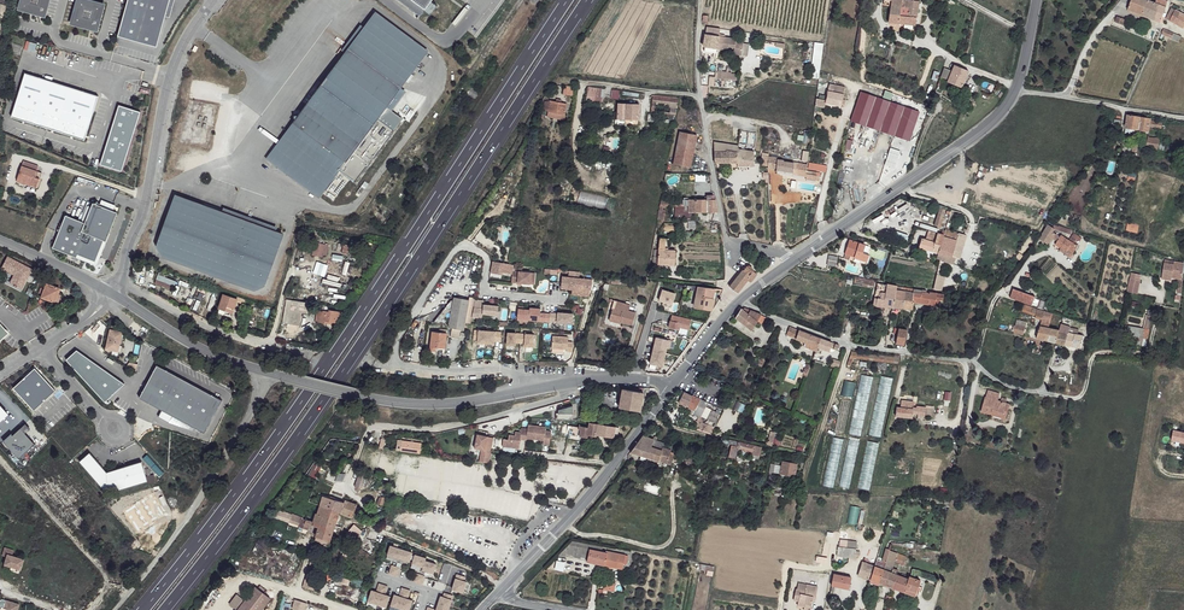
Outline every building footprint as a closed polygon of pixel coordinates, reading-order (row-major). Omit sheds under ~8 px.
[(17,12),(45,20),(51,0),(21,0),(17,12)] [(85,0),(77,0),(69,27),(98,35),(106,6),(85,0)] [(118,38),(157,49),(171,0),(129,0),(118,38)] [(425,11),(432,0),(410,0),(425,11)] [(883,4),(887,5),(887,8),(890,9),(889,12),(888,17),(889,22),(915,27),(916,20),(900,15),(902,0),(884,0),(883,4)] [(903,0),(902,0),(900,15),(916,20),(918,3),(915,2),(909,1),(903,0)] [(1142,0),(1135,0),(1130,12),(1143,17),(1149,2),(1142,0)] [(1156,4),(1149,2),(1143,17),(1161,23),(1163,17),(1166,17),(1167,14),(1165,13),(1169,3),(1161,0),(1158,0),(1156,4)] [(1172,10),(1169,17),(1183,23),(1183,16),(1172,10)] [(426,51),(375,13),(267,158),(318,196),(339,169),(355,182),(393,130),(376,118),(426,51)] [(1169,17),(1167,22),(1183,28),(1183,23),(1169,17)] [(721,29),(706,27),(705,34),(718,36),(720,36),(720,34),(721,29)] [(1174,35),(1165,30),(1163,35),(1172,39),(1174,35)] [(718,36),(705,34),(703,46),(716,49),(718,36)] [(720,34),(720,36),(718,36),(716,49),(718,49),(726,50),(727,45),(734,46),(733,53),(741,55),(743,42),(736,41),(736,38),(725,37),(726,35),(720,34)] [(750,43),(743,42),(741,55),(748,56),(750,43)] [(818,79),(823,44),(814,43),(809,78),(818,79)] [(949,70),(944,69),(942,74),(949,77),(953,68),(951,66),(949,70)] [(967,73),(953,68),(949,77),(947,82),(960,88),(967,73)] [(99,97),(25,74),(12,117),(85,140),(99,97)] [(949,77),(942,74),(940,83),(945,84),(947,82),(949,77)] [(846,88),(832,83),(827,99),(826,101),(839,106),(846,88)] [(564,87),(562,95),(573,96),(573,88),(564,87)] [(586,104),(595,104),(595,102),(604,102),(604,88),(587,87),(586,104)] [(917,113),(860,92),(850,120),(879,131),(907,141),(917,113)] [(883,92),(883,99),(891,100),(892,93),(883,92)] [(679,99),(653,96),(652,101),(677,104),(679,99)] [(827,99),(818,96),(815,103),(824,106),(826,101),(827,99)] [(564,104),(550,101),(549,103),(547,110),(547,111),(563,115),(564,104)] [(638,106),(618,103),(616,121),(624,122),(625,117),(637,119),(638,106)] [(120,106),(101,164),(121,170),(140,112),(120,106)] [(677,110),(652,106),(651,110),(675,115),(677,110)] [(1117,118),(1115,118),(1110,125),(1110,131),(1114,131),(1114,128),(1119,129),(1121,116),(1118,115),(1117,118)] [(1151,119),(1128,116),(1127,128),(1149,131),(1150,127),(1151,121),(1151,119)] [(1162,121),(1151,121),(1150,127),(1162,129),(1162,121)] [(696,137),(680,133),(673,164),(689,168),(696,137)] [(1118,142),(1110,136),(1105,143),(1110,147),(1113,143),(1116,145),(1118,142)] [(1159,139),(1149,136),(1147,141),(1143,140),(1142,146),(1158,150),(1159,139)] [(737,146),(715,144),(713,162),(736,164),(737,160),(737,153),(737,149),(737,146)] [(753,151),(737,149),(737,153),(737,160),(736,164),(736,168),(752,169),(753,151)] [(768,167),(790,171),(790,172),(801,174),(803,175),(803,172),(804,163),(794,161),(793,162),(778,159),(777,157),(772,156),(768,156),(768,167)] [(604,175),(612,176),(615,162),(607,160),(604,175)] [(36,169),(23,164),(16,183),(35,189),(38,182),(33,179),(35,173),(36,169)] [(1127,168),(1128,181),(1136,180),(1135,167),(1127,168)] [(283,235),(175,195),(156,246),(160,257),(253,291),(264,286),(283,235)] [(708,199),(668,200),(668,211),(674,212),(674,216),(687,216),(691,214),(691,211),(717,211),(716,199),(713,199),(708,199)] [(668,200),(660,200),(659,212),(658,219),(661,219),(666,219),(666,215),(662,215),(662,212),(668,211),(668,200)] [(947,208),(941,205),(934,225),(940,226),(947,208)] [(121,217),(97,206),(94,211),(87,226),(84,225),(68,218),(54,250),(77,260),(78,258),(91,263),(98,260),(106,244),(108,245),(121,217)] [(84,225),(87,226),(94,211),(91,210),(84,225)] [(1065,212),(1060,210),(1056,221),(1061,223),(1065,212)] [(1055,230),(1048,226),(1043,235),(1051,240),(1055,234),(1054,233),(1055,230)] [(933,250),(939,252),(938,257),(940,258),(940,259),(952,264),(955,256),(952,255),(959,232),(946,228),(944,235),(937,233),(931,231),(928,240),(922,239),(919,247),(933,250)] [(1060,233),(1055,230),(1054,233),(1055,234),(1059,238),(1057,241),(1061,245),(1065,242),(1067,235),(1061,232),(1060,233)] [(967,235),(959,232),(952,255),(955,256),(959,258),(967,235)] [(1079,243),(1067,235),(1065,242),(1061,245),(1067,249),(1069,246),(1075,250),(1079,243)] [(845,254),(855,257),(861,259),(867,261),(869,255),(863,253),(866,245),(860,243),(850,239),(845,254)] [(315,242),(312,255),(326,258),(329,246),(315,242)] [(91,263),(78,258),(77,260),(97,269),(108,245),(106,244),(98,260),(91,263)] [(1075,250),(1069,246),(1067,249),(1066,251),(1072,255),(1075,250)] [(675,249),(658,248),(657,263),(667,263),(667,265),(673,265),(675,249)] [(837,257),(829,255),(828,265),(836,266),(837,259),(837,257)] [(31,270),(7,258),(1,269),(14,276),(10,284),(14,286),(14,287),(17,289),(17,288),(21,290),(31,270)] [(1177,261),(1176,264),(1167,263),(1165,278),(1171,279),(1172,276),(1175,277),(1183,278),(1183,262),(1177,261)] [(510,266),(489,264),(487,275),(499,277),(499,274),(509,275),(510,266)] [(743,270),(730,287),(737,293),(748,280),(750,281),(757,274),(752,271),(752,269),(750,266),(747,266),(743,270)] [(528,284),(528,273),(510,272),(509,283),(528,284)] [(155,284),(171,290),(175,281),(158,275),(155,284)] [(943,292),(944,276),(934,275),(933,291),(943,292)] [(590,280),(559,277),(558,289),(569,290),(580,291),(581,289),(587,290),(589,290),(590,280)] [(1141,279),(1131,277),(1128,291),(1138,293),(1141,279)] [(876,281),(856,278),(854,285),(874,289),(876,281)] [(934,305),(936,298),(943,300),(944,294),(937,293),(930,291),(929,293),(922,292),(922,290),(915,288),(906,288),(898,286),(883,285),(877,284),(877,291),(876,298),(877,298),(877,305),(894,307),(902,308),(912,309),(914,302),(934,305)] [(58,290),(46,285),(40,297),(53,303),(56,295),(58,290)] [(714,289),(696,287),(696,291),(694,307),(712,309),(714,289)] [(1021,290),(1015,287),(1012,297),(1019,299),(1021,290)] [(1036,294),(1021,290),(1019,299),(1032,304),(1036,294)] [(673,295),(661,292),(658,303),(671,306),(673,295)] [(236,299),(223,295),(218,312),(230,317),(235,301),(236,299)] [(470,299),(455,296),(450,325),(453,326),(452,335),(461,336),(462,327),(465,328),(470,299)] [(302,305),(293,303),(289,323),(299,324),(302,305)] [(1045,311),(1022,304),(1021,310),(1033,313),(1031,322),(1034,323),(1036,318),(1042,320),(1045,311)] [(571,312),(582,314),(583,307),(572,305),(571,312)] [(633,315),(628,314),(629,309),(617,306),(616,311),(612,310),(610,321),(621,325),(622,323),(631,325),(633,315)] [(481,312),(472,312),(470,320),(480,320),(481,316),(496,317),(497,308),(482,307),(481,312)] [(742,309),(740,308),(733,316),(752,330),(761,315),(744,307),(742,309)] [(327,311),(318,309),(316,321),(325,323),(326,320),(327,311)] [(342,311),(328,309),(327,311),(326,320),(340,322),(342,311)] [(528,309),(528,311),(527,320),(527,321),(527,322),(548,323),(548,315),(539,314),(539,310),(528,309)] [(1150,309),(1145,328),(1150,329),(1154,310),(1150,309)] [(528,311),(517,310),(516,320),(527,321),(527,320),(528,311)] [(1054,314),(1045,311),(1042,320),(1041,325),(1047,327),(1050,328),(1054,314)] [(556,314),(549,314),(548,322),(571,324),(572,314),(556,313),(556,314)] [(691,320),(672,314),(669,327),(679,330),(680,327),(689,330),(691,320)] [(1025,327),(1016,324),(1013,332),(1023,334),(1025,327)] [(1047,327),(1041,325),(1038,338),(1043,340),(1047,327)] [(1050,328),(1047,327),(1043,340),(1056,342),(1059,333),(1060,330),(1050,328)] [(906,330),(899,328),(895,343),(903,344),(906,330)] [(439,332),(431,332),(429,350),(435,351),(435,350),(438,350),(438,348),(444,348),(446,333),(446,330),(439,329),(439,332)] [(119,333),(110,330),(106,350),(115,352),(116,347),(121,348),(123,337),(119,333)] [(500,333),(473,331),(472,341),(477,341),(477,344),(494,345),(494,342),(500,342),(500,333)] [(821,339),(798,331),(795,338),(807,343),(818,347),(821,339)] [(522,334),(506,333),(506,345),(514,346),(514,343),(523,344),(523,346),(532,347),(533,335),(522,334)] [(1069,335),(1059,333),(1056,342),(1066,345),(1069,335)] [(1075,333),(1074,336),(1069,335),(1066,345),(1080,348),(1083,335),(1075,333)] [(672,340),(657,336),(654,349),(666,352),(669,342),(671,343),(672,340)] [(569,339),(554,338),(553,350),(565,350),(568,351),(568,353),(573,353),(573,344),(569,343),(569,339)] [(832,343),(821,339),(818,347),(829,351),(832,343)] [(818,347),(807,343),(805,348),(816,352),(818,347)] [(666,352),(654,349),(651,363),(663,365),(666,352)] [(851,350),(846,365),(852,366),(855,357),(899,362),(900,356),(893,354),(892,356),(851,350)] [(840,362),(833,360),(831,366),(839,368),(840,362)] [(136,363),(130,361),(127,365),(135,371),(136,363)] [(221,400),(156,365),(139,398),(161,410),(158,416),(168,422),(172,415),(204,432),(221,400)] [(34,369),(12,388),(33,411),(55,391),(34,369)] [(861,437),(872,377),(860,375),(849,435),(861,437)] [(879,376),(870,436),(881,438),(890,378),(879,376)] [(1000,391),(989,387),(982,411),(1003,416),(1007,400),(1007,396),(1003,395),(1002,398),(1000,397),(1000,391)] [(627,391),(622,390),(620,399),(618,398),(616,403),(618,404),(618,408),(639,412),(643,395),(627,391)] [(700,401),(684,394),(679,405),(683,406),(694,411),(700,401)] [(706,404),(700,401),(694,411),(693,416),(700,419),(706,404)] [(555,413),(554,419),(571,420),(572,406),(557,410),(557,413),(555,413)] [(694,411),(683,406),(681,413),(692,417),(693,416),(694,411)] [(900,406),(897,406),(897,416),(912,417),(913,407),(900,406)] [(706,423),(699,421),(697,428),(704,430),(706,423)] [(615,428),(589,423),(588,428),(586,436),(594,438),(595,436),(613,438),(615,428)] [(544,428),(527,425),(526,430),(525,439),(542,441),(541,445),(548,446),(550,432),(543,431),(544,428)] [(578,428),(569,427),(568,436),(577,437),(586,438),(587,436),(586,436),(588,428),(578,427),(578,428)] [(526,430),(520,429),(519,433),(514,432),(514,436),(508,435),(507,440),(502,439),(501,447),(517,449),(519,440),(525,441),(525,439),(526,430)] [(1174,430),(1171,441),(1183,444),(1183,433),(1174,430)] [(12,436),(3,443),(19,462),(35,448),(25,435),(21,431),(13,438),(12,436)] [(473,435),(471,448),(478,450),(476,461),(485,463),(489,452),(491,439),(473,435)] [(672,447),(643,437),(632,454),(667,464),(669,458),(671,451),(672,447)] [(420,443),(401,440),(399,451),(418,453),(420,443)] [(761,448),(730,440),(729,444),(732,445),(737,447),(738,448),(753,452),(753,455),(759,457),(761,448)] [(737,447),(732,445),(729,458),(736,461),(738,448),(737,447)] [(692,459),(671,451),(669,458),(681,461),(682,463),(690,465),(692,459)] [(105,472),(87,453),(76,463),(102,491),(109,489),(111,493),(146,481),(139,461),(105,472)] [(797,464),(783,460),(781,466),(780,474),(794,477),(797,464)] [(307,468),(314,471),(317,463),(310,461),(307,468)] [(781,466),(772,463),(769,472),(780,474),(781,466)] [(364,475),(358,473),(355,488),(360,489),(364,475)] [(310,526),(319,528),(314,544),(327,548),(337,515),(338,514),(352,517),(356,505),(341,500),(340,502),(322,497),(316,515),(315,515),(313,523),(300,519),(275,510),(272,517),(299,526),(299,528),(308,531),(310,526)] [(361,531),(353,527),(351,531),(357,534),(359,535),(361,531)] [(16,546),(7,544),(4,552),(8,553),(6,561),(16,564),(19,553),(15,552),(16,546)] [(857,548),(838,545),(837,555),(855,558),(857,548)] [(412,554),(390,547),(387,556),(409,563),(412,554)] [(341,550),(336,548),(333,557),(337,559),(341,550)] [(608,553),(591,550),(590,563),(607,565),(608,553)] [(907,556),(890,550),(888,556),(905,561),(907,556)] [(627,554),(609,551),(608,553),(607,565),(625,568),(627,554)] [(25,556),(19,553),(16,564),(22,566),(25,556)] [(425,559),(414,555),(411,565),(422,568),(421,570),(432,574),(435,565),(424,561),(425,559)] [(319,562),(311,559),(302,587),(311,590),(319,562)] [(877,559),(874,567),(884,570),(886,563),(877,559)] [(874,567),(863,562),(858,576),(870,580),(874,567)] [(399,569),(391,566),(388,574),(397,577),(399,569)] [(884,570),(874,567),(870,580),(880,584),(884,570)] [(897,575),(884,570),(880,584),(893,588),(897,575)] [(423,577),(415,574),(412,582),(421,585),(423,577)] [(466,577),(456,574),(451,593),(456,594),(457,592),(464,594),(468,582),(465,581),(466,577)] [(850,578),(834,575),(832,586),(848,588),(850,578)] [(908,578),(897,575),(893,588),(917,596),(920,587),(918,586),(920,579),(909,575),(908,578)] [(619,584),(608,582),(607,589),(618,592),(619,584)] [(808,584),(799,583),(797,590),(806,591),(808,584)] [(371,591),(367,602),(386,608),(389,597),(384,595),(387,587),(379,584),(376,592),(371,591)] [(818,587),(808,584),(806,591),(797,590),(796,590),(795,599),(797,601),(797,605),(806,607),(806,605),(811,606),(811,600),(812,597),(816,598),(818,587)] [(254,587),(244,600),(236,594),(229,603),(237,609),(236,609),(261,609),(270,599),(254,587)] [(399,609),(405,589),(401,588),(399,596),(394,594),(391,606),(399,609)] [(407,599),(410,591),(405,589),(399,609),(402,609),(409,609),(412,601),(407,599)] [(435,609),(447,609),(452,596),(444,593),(442,597),(440,596),(435,609)] [(9,599),(6,607),(2,606),(1,609),(8,609),(12,609),(18,609),(20,603),(9,599)] [(294,600),(291,609),(294,609),(304,609),(306,604),(294,600)]
